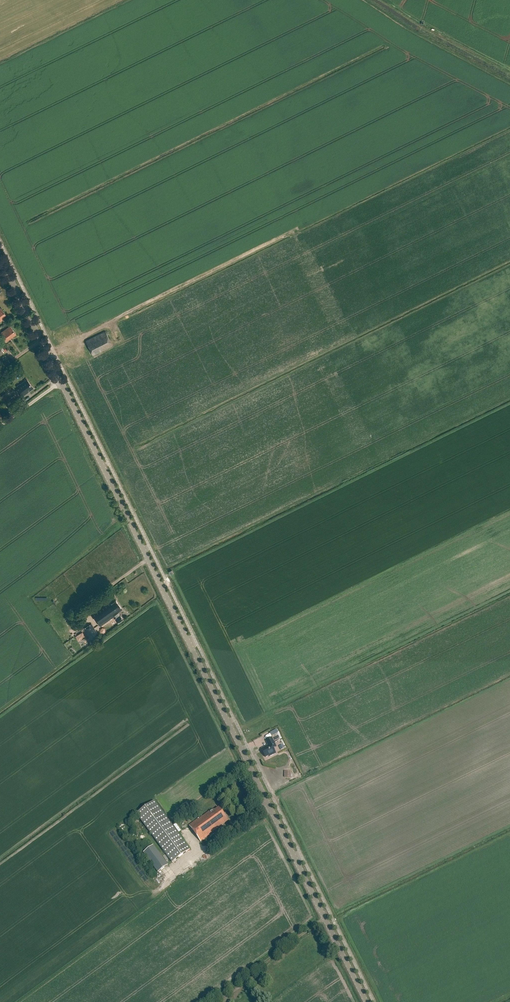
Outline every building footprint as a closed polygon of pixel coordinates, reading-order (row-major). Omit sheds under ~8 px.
[(6,341),(16,334),(10,327),(1,333),(2,335),(0,336),(2,339),(4,338),(6,341)] [(86,340),(93,355),(112,346),(105,331),(86,340)] [(27,379),(20,384),(15,387),(22,397),(33,388),(27,379)] [(7,396),(5,393),(0,396),(3,400),(9,408),(13,405),(7,397),(7,396)] [(109,599),(90,611),(100,626),(115,616),(116,618),(115,618),(118,623),(123,619),(118,612),(122,609),(116,600),(112,603),(109,599)] [(99,635),(92,623),(84,628),(91,639),(99,635)] [(77,640),(84,636),(81,632),(74,636),(77,640)] [(269,756),(270,757),(276,753),(273,748),(274,748),(272,744),(274,743),(272,738),(266,741),(268,746),(261,749),(266,758),(269,756)] [(155,800),(136,814),(172,863),(190,849),(155,800)] [(197,820),(189,826),(201,842),(210,836),(209,835),(228,821),(219,808),(213,812),(213,811),(211,813),(210,812),(198,820),(197,820)] [(154,846),(144,854),(158,873),(168,866),(154,846)]
